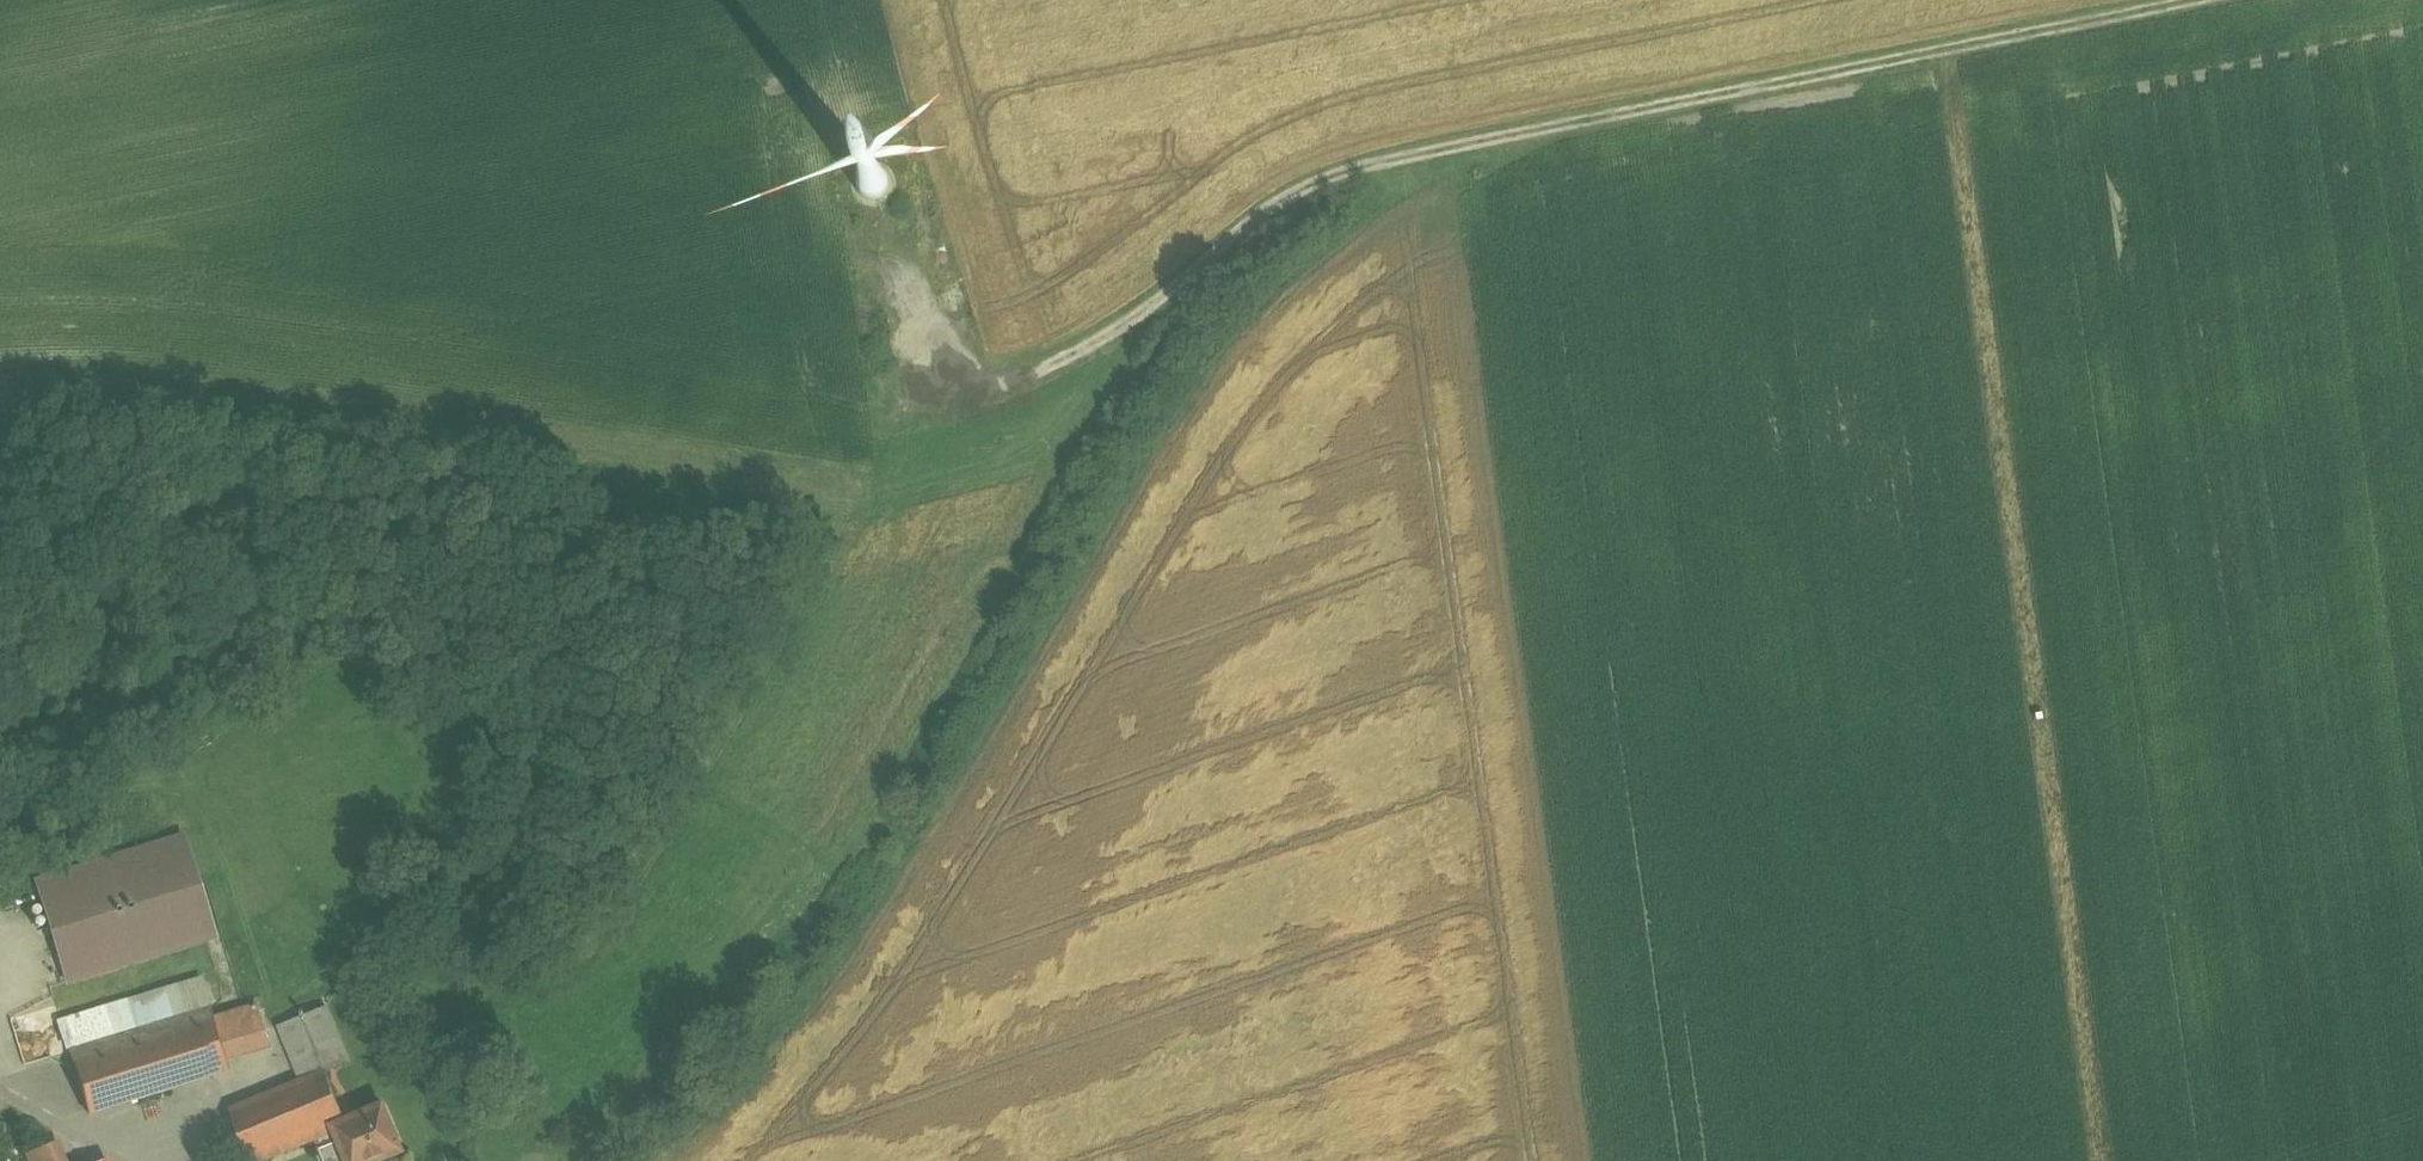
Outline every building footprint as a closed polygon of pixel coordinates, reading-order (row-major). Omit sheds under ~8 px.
[(184,836),(36,881),(68,983),(215,937),(184,836)] [(62,1027),(89,1113),(231,1069),(228,1062),(215,1019),(205,984),(62,1027)] [(259,1006),(215,1019),(228,1062),(271,1048),(259,1006)] [(325,1008),(281,1026),(304,1081),(326,1072),(348,1063),(325,1008)] [(232,1111),(253,1160),(257,1160),(315,1137),(314,1135),(346,1121),(326,1072),(304,1081),(232,1111)] [(314,1135),(315,1137),(320,1149),(319,1149),(323,1160),(384,1160),(404,1152),(384,1105),(346,1121),(314,1135)] [(31,1160),(67,1160),(59,1142),(28,1156),(31,1160)]
